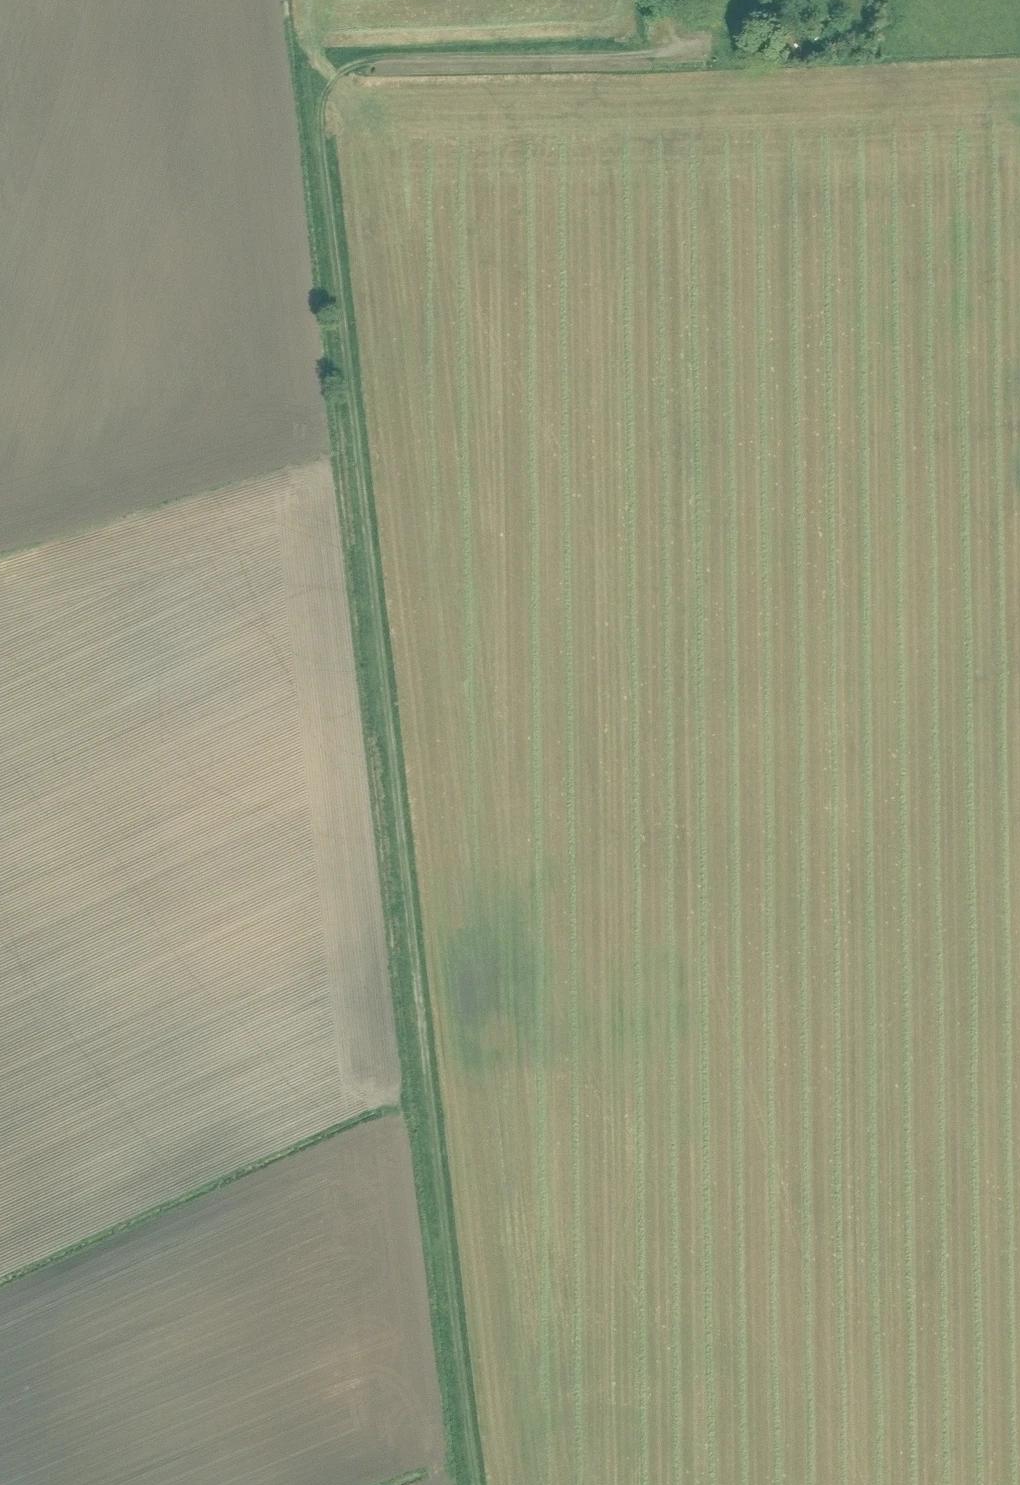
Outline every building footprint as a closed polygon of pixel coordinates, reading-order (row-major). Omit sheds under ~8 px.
[(756,9),(771,8),(771,0),(755,0),(756,9)]
